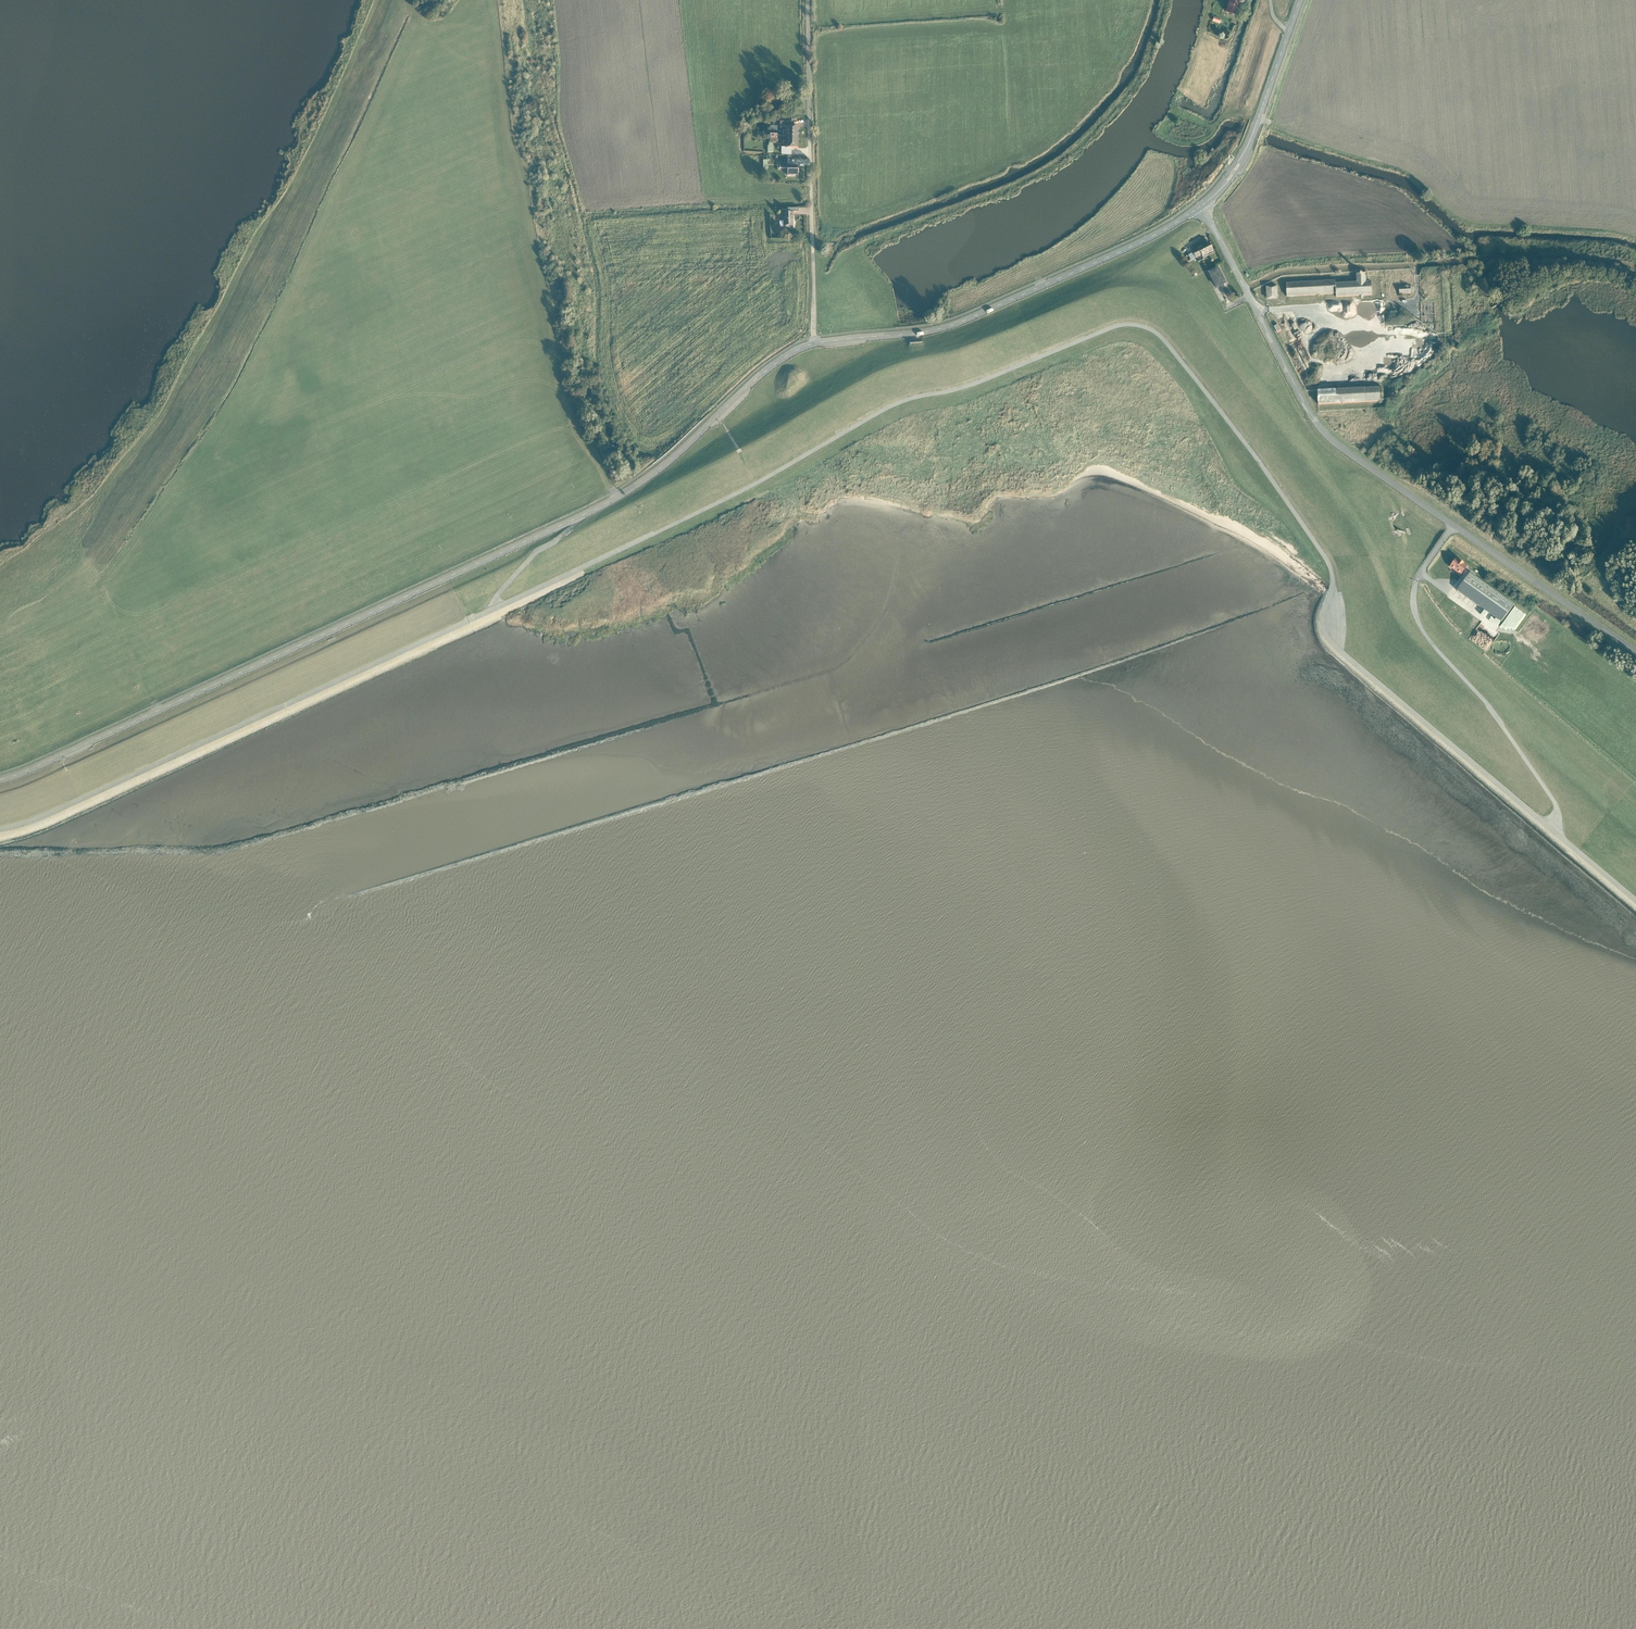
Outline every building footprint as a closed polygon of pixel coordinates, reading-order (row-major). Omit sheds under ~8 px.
[(1241,0),(1228,0),(1224,13),(1236,16),(1241,0)] [(792,120),(781,120),(781,128),(792,128),(792,120)] [(799,140),(798,129),(788,129),(788,140),(799,140)] [(799,151),(799,140),(788,140),(788,151),(799,151)] [(789,169),(789,167),(789,165),(787,165),(788,160),(779,160),(779,164),(781,164),(781,168),(789,169)] [(801,167),(789,167),(789,169),(789,176),(801,177),(801,167)] [(794,227),(794,213),(789,213),(784,214),(784,222),(781,222),(781,227),(794,227)] [(1209,243),(1192,251),(1197,260),(1213,252),(1209,243)] [(1227,285),(1218,267),(1208,272),(1217,289),(1227,285)] [(1335,281),(1286,282),(1286,297),(1335,296),(1335,298),(1371,297),(1371,283),(1365,283),(1365,274),(1355,275),(1356,283),(1335,284),(1335,281)] [(1277,300),(1277,286),(1266,286),(1266,300),(1277,300)] [(1379,389),(1317,392),(1317,405),(1380,402),(1379,389)] [(1467,567),(1456,559),(1448,569),(1460,577),(1467,567)] [(1513,604),(1468,573),(1455,592),(1499,623),(1513,604)]
